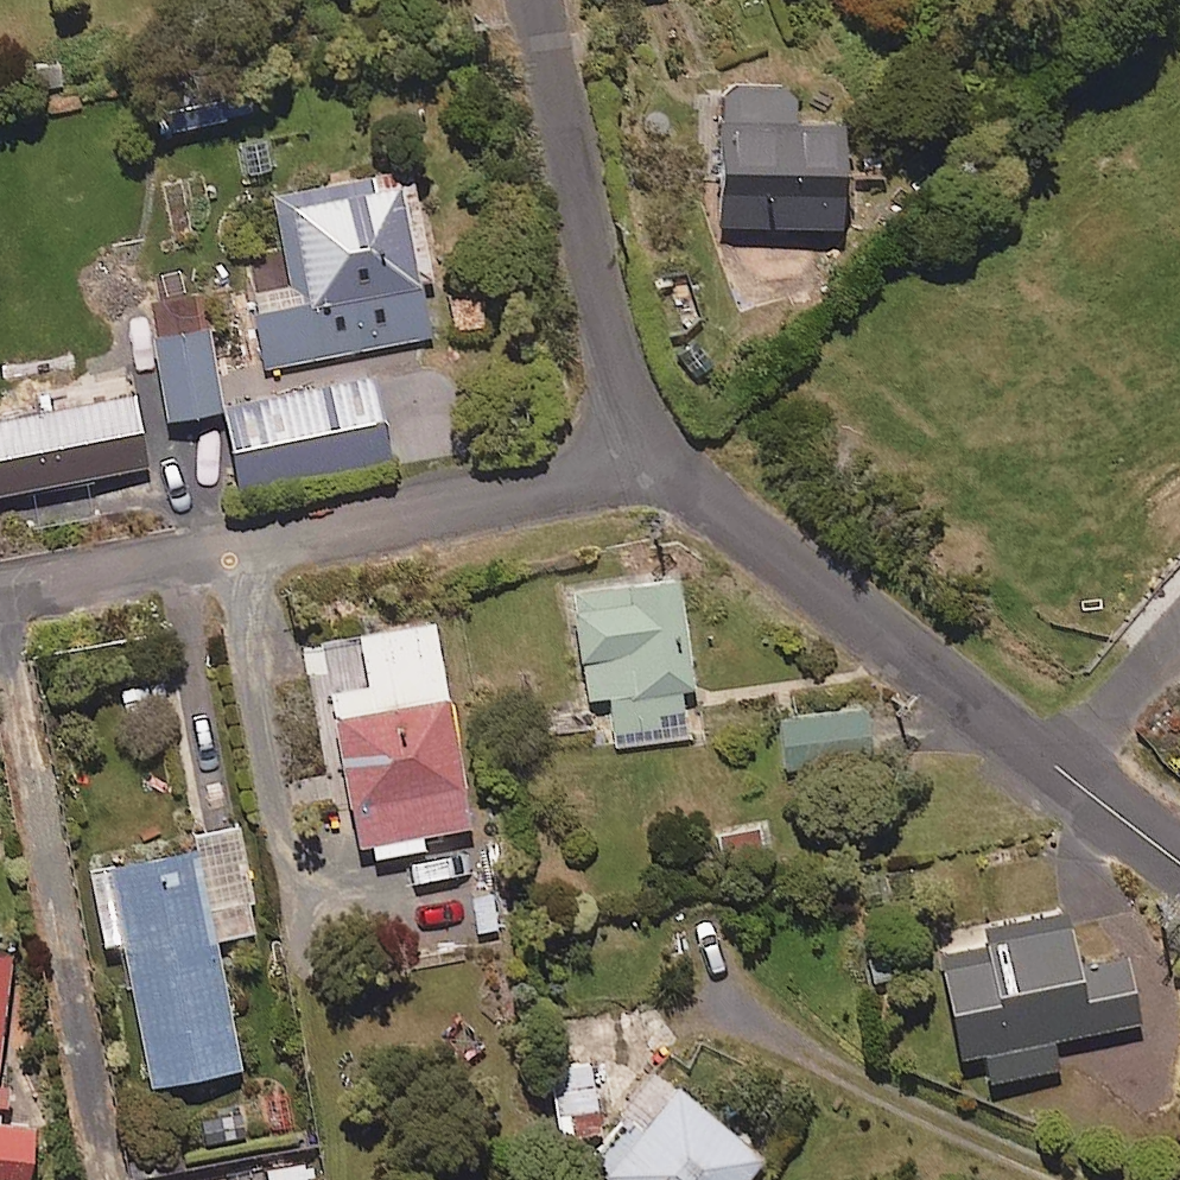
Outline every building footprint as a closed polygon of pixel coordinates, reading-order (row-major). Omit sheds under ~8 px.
[(794,93),(722,91),(719,229),(841,231),(843,130),(793,129),(794,93)] [(281,250),(250,254),(255,293),(248,294),(257,367),(431,346),(424,289),(437,288),(414,179),(274,196),(281,250)] [(221,415),(207,330),(153,339),(167,424),(221,415)] [(399,482),(385,384),(221,407),(236,506),(399,482)] [(699,737),(678,583),(570,597),(584,702),(610,698),(616,748),(699,737)] [(359,640),(321,648),(360,851),(371,849),(373,861),(425,851),(423,838),(471,829),(432,626),(359,640)] [(869,766),(867,714),(784,716),(785,768),(869,766)] [(236,831),(194,838),(197,857),(90,874),(102,948),(126,944),(150,1089),(237,1074),(215,941),(254,935),(236,831)] [(1077,971),(1066,912),(985,928),(939,937),(962,1061),(987,1056),(992,1086),(1058,1073),(1052,1044),(1140,1027),(1127,961),(1077,971)] [(0,956),(0,1040),(8,956),(0,956)] [(599,1136),(589,1059),(551,1064),(561,1141),(599,1136)] [(658,1077),(580,1171),(591,1179),(749,1179),(762,1163),(658,1077)] [(32,1129),(0,1126),(0,1179),(27,1179),(32,1129)]
